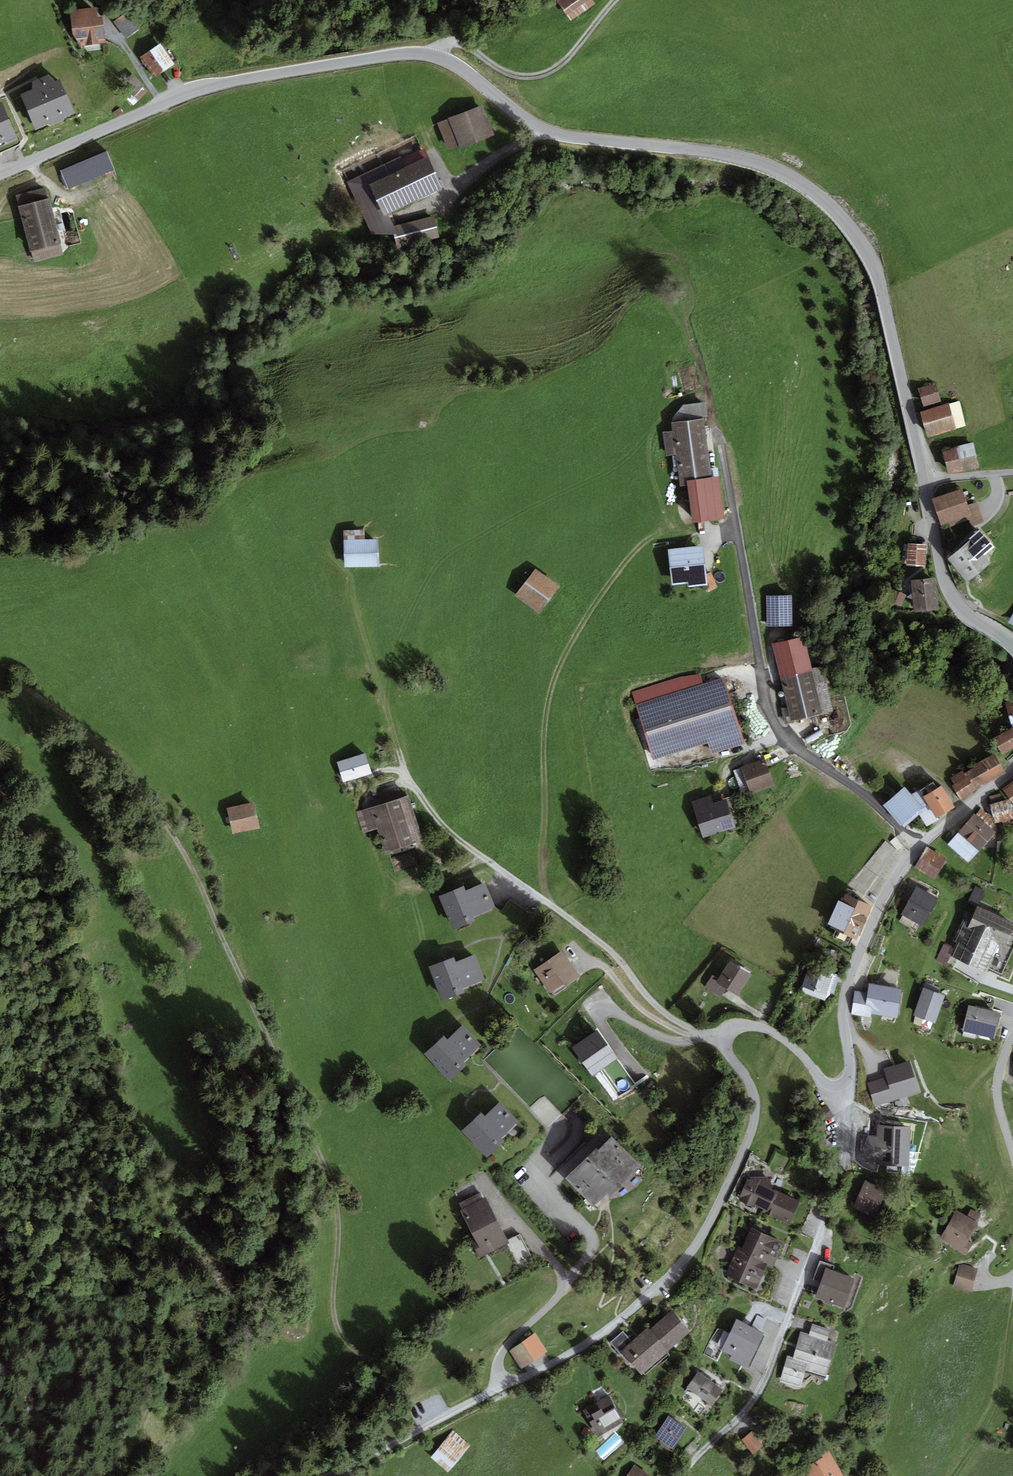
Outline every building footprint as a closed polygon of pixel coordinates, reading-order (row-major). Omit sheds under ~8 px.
[(561,4),(572,22),(596,7),(592,0),(568,0),(561,4)] [(74,47),(106,44),(102,7),(70,10),(74,47)] [(125,12),(114,22),(128,38),(139,28),(125,12)] [(174,65),(160,43),(140,57),(154,78),(174,65)] [(148,91),(131,74),(121,85),(138,101),(148,91)] [(60,78),(55,81),(48,75),(32,83),(32,90),(20,95),(35,130),(48,125),(51,127),(64,121),(65,117),(75,113),(60,78)] [(0,105),(0,149),(6,147),(7,143),(17,139),(2,104),(0,105)] [(482,106),(438,122),(449,152),(493,136),(482,106)] [(394,226),(388,214),(384,216),(369,185),(428,156),(424,147),(347,181),(372,235),(393,234),(392,226),(394,226)] [(107,151),(60,170),(68,190),(115,171),(107,151)] [(369,185),(384,216),(388,214),(443,188),(428,156),(369,185)] [(61,244),(46,187),(15,196),(30,252),(31,252),(61,244)] [(439,238),(434,216),(394,226),(392,226),(393,234),(397,249),(439,238)] [(64,255),(61,244),(31,252),(34,262),(64,255)] [(918,389),(924,407),(942,402),(936,384),(918,389)] [(920,412),(927,437),(966,426),(959,400),(920,412)] [(672,417),(672,422),(703,418),(708,417),(706,402),(683,404),(672,417)] [(711,477),(703,418),(672,422),(673,430),(663,432),(666,456),(676,455),(679,481),(680,487),(687,486),(686,480),(711,477)] [(942,451),(949,475),(979,467),(972,443),(942,451)] [(719,476),(711,477),(686,480),(687,486),(692,523),(725,519),(719,476)] [(963,489),(931,499),(940,526),(949,524),(971,516),(967,505),(963,489)] [(977,502),(967,505),(971,516),(949,524),(952,533),(984,522),(977,502)] [(994,547),(980,530),(969,539),(970,541),(948,559),(968,582),(991,563),(984,555),(994,547)] [(365,532),(344,532),(345,568),(378,567),(378,543),(366,543),(365,532)] [(925,566),(926,544),(908,543),(907,565),(925,566)] [(703,546),(668,549),(671,585),(688,583),(688,587),(707,585),(703,546)] [(540,614),(559,586),(534,569),(515,597),(540,614)] [(939,610),(935,578),(911,581),(915,613),(939,610)] [(901,607),(906,595),(900,592),(895,604),(901,607)] [(792,625),(792,595),(766,596),(766,626),(792,625)] [(773,644),(781,678),(812,670),(804,636),(773,644)] [(812,670),(781,678),(791,722),(833,712),(823,668),(812,670)] [(632,695),(635,705),(702,684),(699,674),(679,677),(631,692),(632,695)] [(702,684),(635,705),(653,760),(708,743),(712,754),(745,744),(724,677),(702,684)] [(1005,702),(1012,726),(1012,699),(1005,702)] [(1012,748),(1012,728),(994,739),(1002,754),(1012,748)] [(337,762),(343,782),(372,773),(365,753),(337,762)] [(963,770),(950,778),(954,784),(952,785),(961,800),(978,789),(976,788),(1006,773),(995,754),(964,772),(963,770)] [(766,758),(741,766),(751,795),(776,786),(766,758)] [(955,807),(941,786),(937,788),(934,782),(920,790),(923,797),(930,807),(937,819),(955,807)] [(1003,790),(1012,802),(1012,782),(1003,790)] [(911,795),(904,787),(883,805),(902,828),(919,814),(923,810),(911,795)] [(920,790),(911,795),(923,810),(930,807),(923,797),(920,790)] [(990,797),(992,804),(1002,801),(1000,794),(990,797)] [(423,841),(409,796),(356,812),(363,834),(378,829),(385,853),(423,841)] [(710,796),(691,802),(703,838),(735,828),(726,799),(713,803),(710,796)] [(1009,799),(1002,801),(992,804),(990,805),(994,820),(996,824),(1012,819),(1012,811),(1009,799)] [(252,801),(227,807),(234,833),(259,827),(252,801)] [(937,819),(930,807),(923,810),(919,814),(927,826),(938,820),(937,819)] [(981,808),(976,815),(991,829),(996,824),(994,820),(981,808)] [(976,815),(975,814),(958,832),(979,851),(995,833),(991,829),(976,815)] [(968,863),(979,851),(958,832),(947,844),(968,863)] [(893,837),(851,888),(864,898),(905,847),(893,837)] [(926,848),(914,868),(934,880),(946,860),(926,848)] [(464,886),(439,896),(452,931),(475,922),(473,917),(496,909),(486,883),(466,891),(464,886)] [(938,898),(916,886),(901,915),(923,927),(938,898)] [(984,891),(975,886),(968,902),(977,907),(984,891)] [(857,939),(871,906),(845,894),(841,901),(838,900),(828,924),(831,926),(830,928),(857,939)] [(973,917),(967,914),(954,941),(958,943),(952,956),(988,972),(1001,944),(1006,946),(1012,931),(1012,923),(977,907),(973,917)] [(946,966),(953,948),(944,945),(936,962),(946,966)] [(551,994),(581,975),(564,950),(534,969),(551,994)] [(454,957),(429,967),(442,1001),(465,993),(463,988),(486,980),(476,954),(456,962),(454,957)] [(722,997),(727,989),(739,995),(752,973),(730,960),(718,979),(712,975),(705,987),(722,997)] [(810,965),(802,987),(828,996),(836,975),(810,965)] [(925,983),(923,988),(938,993),(940,988),(925,983)] [(870,1017),(871,1014),(897,1018),(901,989),(869,984),(868,993),(855,991),(851,1014),(870,1017)] [(935,1024),(944,995),(938,993),(923,988),(914,1017),(935,1024)] [(1000,1014),(969,1005),(962,1031),(994,1039),(1000,1014)] [(444,1035),(442,1037),(424,1053),(451,1080),(468,1064),(465,1061),(467,1059),(482,1045),(463,1025),(448,1039),(444,1035)] [(593,1076),(603,1069),(622,1095),(637,1084),(617,1058),(597,1029),(572,1048),(593,1076)] [(910,1060),(883,1068),(886,1078),(893,1101),(920,1093),(910,1060)] [(874,1107),(893,1101),(886,1078),(867,1083),(874,1107)] [(562,1114),(543,1096),(531,1108),(550,1126),(562,1114)] [(481,1112),(479,1114),(461,1131),(488,1158),(505,1141),(502,1138),(504,1136),(519,1122),(500,1102),(485,1116),(481,1112)] [(909,1166),(910,1126),(877,1125),(877,1136),(868,1136),(862,1146),(870,1164),(876,1165),(909,1166)] [(596,1148),(565,1178),(593,1207),(608,1193),(611,1196),(614,1193),(642,1166),(639,1163),(613,1137),(599,1151),(596,1148)] [(771,1178),(748,1179),(739,1200),(766,1214),(776,1191),(777,1188),(771,1185),(771,1178)] [(876,1215),(886,1188),(865,1181),(855,1208),(876,1215)] [(800,1201),(776,1191),(766,1214),(790,1224),(800,1201)] [(460,1203),(462,1209),(483,1199),(480,1193),(460,1203)] [(509,1244),(486,1197),(483,1199),(462,1209),(461,1210),(477,1242),(474,1244),(472,1245),(479,1259),(484,1257),(509,1244)] [(956,1210),(940,1238),(962,1250),(982,1215),(971,1209),(967,1216),(956,1210)] [(784,1242),(746,1226),(725,1275),(757,1289),(767,1265),(773,1268),(784,1242)] [(520,1261),(533,1256),(523,1233),(510,1239),(520,1261)] [(835,1266),(820,1260),(813,1280),(820,1283),(826,1268),(833,1270),(835,1266)] [(971,1293),(978,1268),(960,1263),(953,1288),(971,1293)] [(833,1270),(826,1268),(820,1283),(815,1298),(844,1309),(855,1278),(833,1270)] [(621,1352),(641,1375),(690,1330),(672,1310),(650,1330),(648,1328),(632,1342),(621,1352)] [(764,1333),(737,1319),(721,1350),(731,1356),(729,1360),(746,1368),(764,1333)] [(809,1334),(827,1340),(830,1330),(812,1324),(809,1334)] [(611,1342),(621,1352),(632,1342),(623,1332),(611,1342)] [(809,1334),(801,1332),(793,1357),(787,1355),(779,1381),(801,1387),(806,1370),(826,1377),(837,1343),(827,1340),(809,1334)] [(535,1335),(510,1352),(521,1368),(546,1352),(535,1335)] [(724,1390),(698,1372),(687,1388),(713,1406),(724,1390)] [(582,1410),(598,1437),(623,1423),(607,1396),(582,1410)] [(673,1450),(687,1428),(669,1416),(654,1438),(673,1450)] [(454,1432),(432,1458),(448,1471),(470,1445),(454,1432)] [(752,1432),(742,1440),(754,1455),(764,1446),(752,1432)] [(828,1449),(820,1453),(823,1457),(803,1468),(808,1475),(843,1475),(828,1449)] [(634,1465),(627,1475),(650,1475),(634,1465)]
